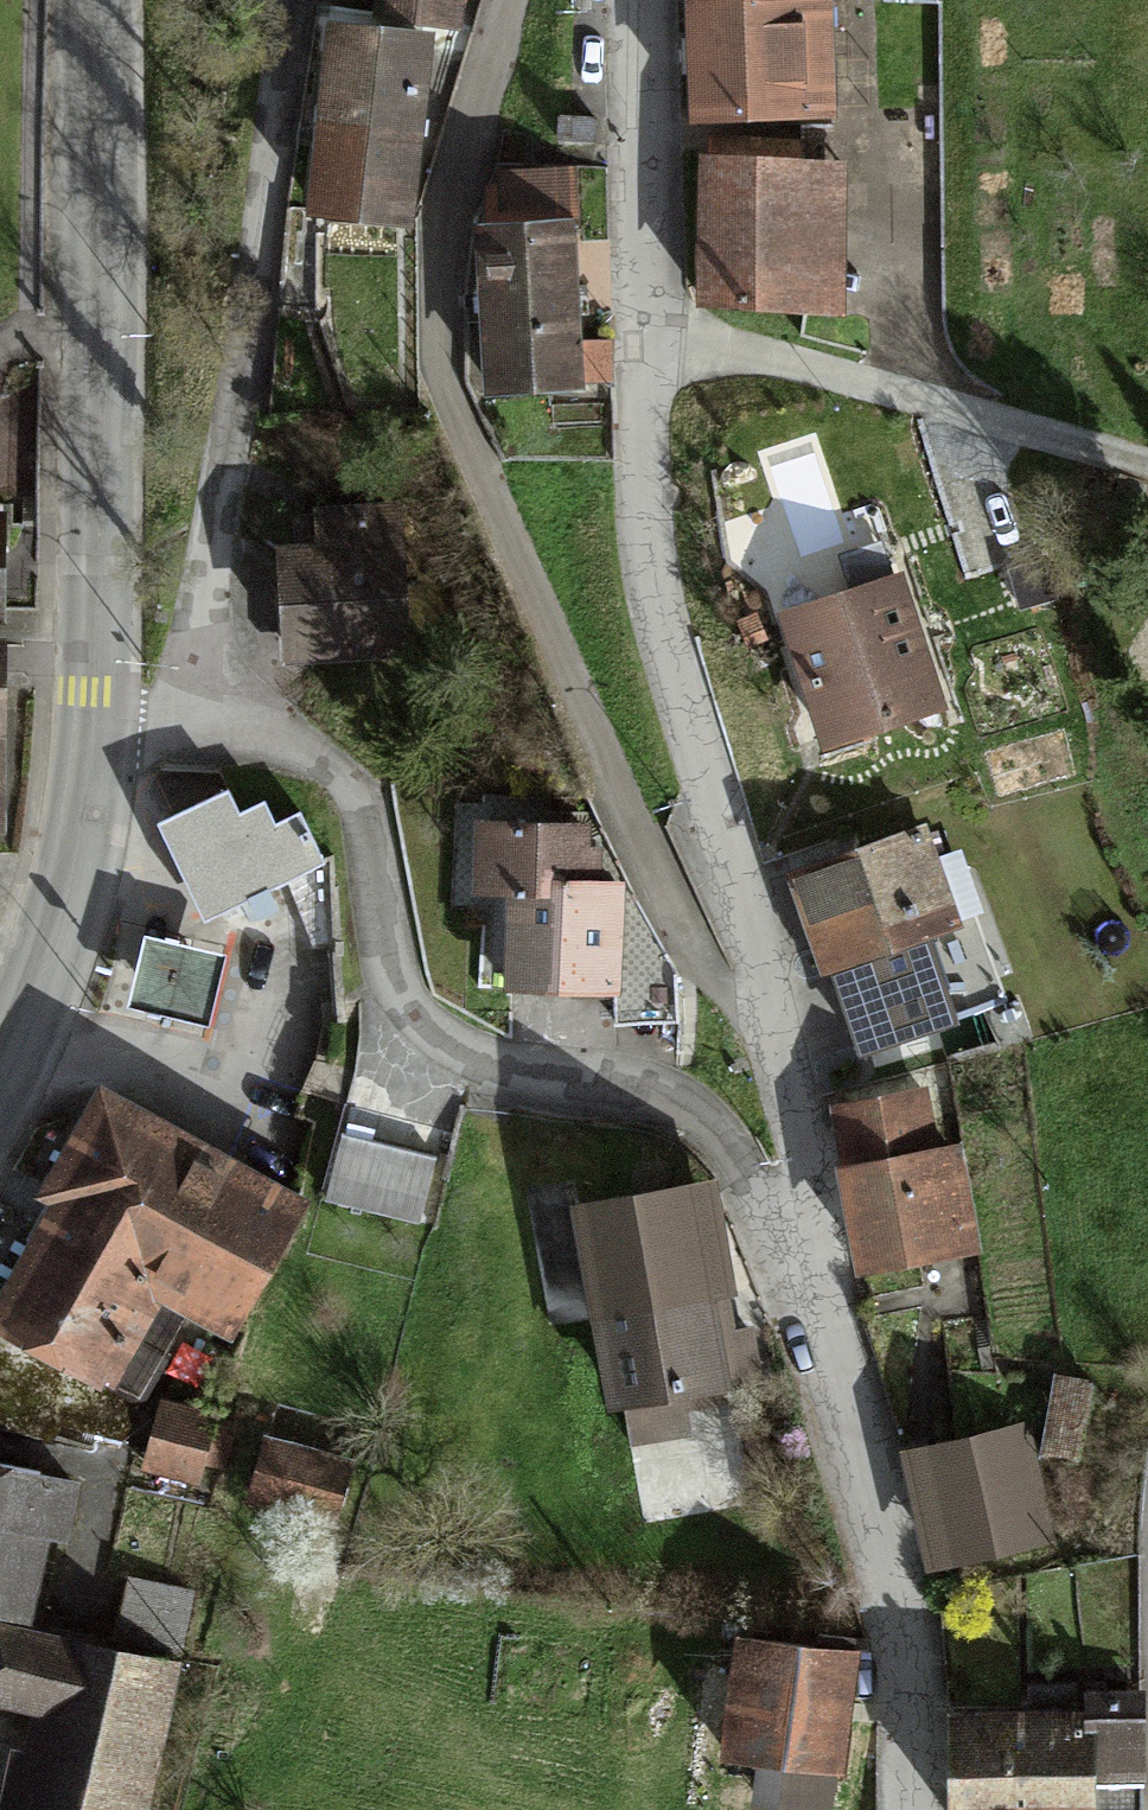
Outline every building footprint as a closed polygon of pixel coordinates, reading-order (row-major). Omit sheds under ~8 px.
[(429,27),(462,28),(463,0),(390,0),(389,26),(429,27)] [(708,117),(833,109),(826,0),(701,0),(708,117)] [(332,24),(327,215),(423,218),(429,27),(389,26),(332,24)] [(836,163),(713,161),(710,302),(834,304),(836,163)] [(498,179),(499,226),(579,223),(577,176),(498,179)] [(499,226),(505,385),(585,382),(579,223),(499,226)] [(408,514),(328,514),(328,561),(291,561),(290,665),(360,665),(360,620),(408,620),(408,514)] [(10,618),(10,520),(0,520),(0,618),(10,618)] [(906,583),(792,619),(832,747),(947,712),(906,583)] [(0,618),(0,844),(8,844),(10,618),(0,618)] [(231,798),(170,826),(215,918),(323,866),(303,825),(275,839),(263,812),(242,822),(231,798)] [(515,895),(593,900),(597,832),(488,825),(484,893),(515,895)] [(926,845),(807,879),(856,1052),(976,1018),(926,845)] [(515,895),(510,979),(610,986),(615,901),(593,900),(515,895)] [(142,921),(124,991),(206,1013),(224,943),(142,921)] [(855,1177),(936,1159),(921,1093),(840,1110),(855,1177)] [(121,1110),(7,1325),(122,1386),(172,1293),(227,1322),(292,1200),(121,1110)] [(353,1136),(334,1200),(412,1223),(432,1159),(353,1136)] [(936,1159),(855,1177),(874,1264),(978,1241),(959,1154),(936,1159)] [(711,1193),(597,1208),(624,1404),(739,1389),(711,1193)] [(1055,1381),(1045,1451),(1081,1456),(1092,1387),(1055,1381)] [(739,1389),(624,1404),(637,1496),(751,1480),(739,1389)] [(168,1416),(157,1461),(209,1474),(220,1429),(168,1416)] [(1018,1434),(906,1460),(929,1561),(1041,1534),(1018,1434)] [(353,1473),(279,1446),(260,1498),(334,1524),(353,1473)] [(0,1475),(0,1609),(81,1624),(105,1494),(0,1475)] [(97,1578),(55,1809),(134,1809),(174,1592),(97,1578)] [(0,1634),(0,1700),(61,1711),(73,1647),(0,1634)] [(861,1654),(743,1638),(727,1756),(846,1771),(861,1654)] [(964,1716),(958,1809),(1100,1809),(1106,1726),(964,1716)]
